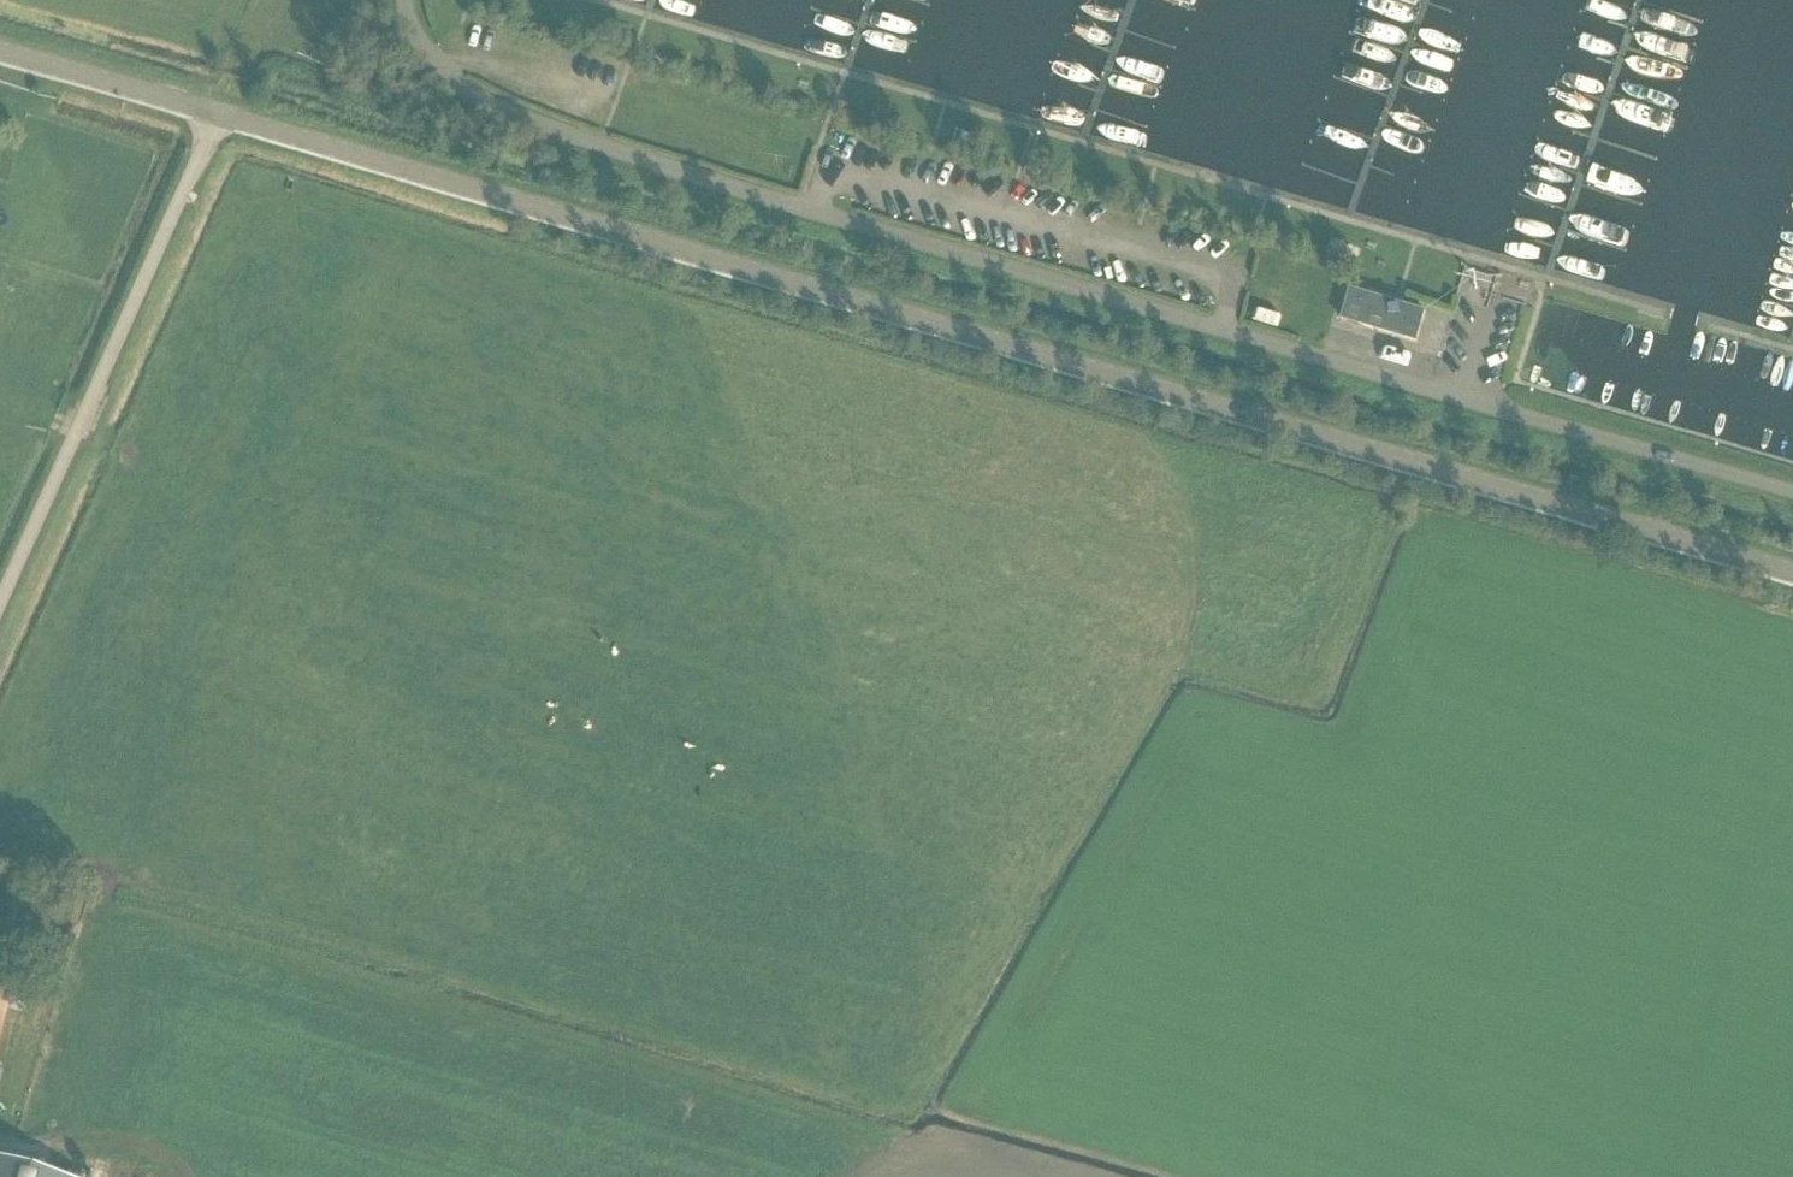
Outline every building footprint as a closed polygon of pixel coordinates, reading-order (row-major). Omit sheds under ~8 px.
[(1496,292),(1523,295),(1524,278),(1458,272),(1455,306),(1494,310),(1496,292)] [(1418,342),(1428,312),(1352,288),(1343,318),(1418,342)] [(7,1013),(15,987),(0,983),(0,1037),(7,1013)] [(0,1160),(0,1176),(57,1176),(0,1160)]
